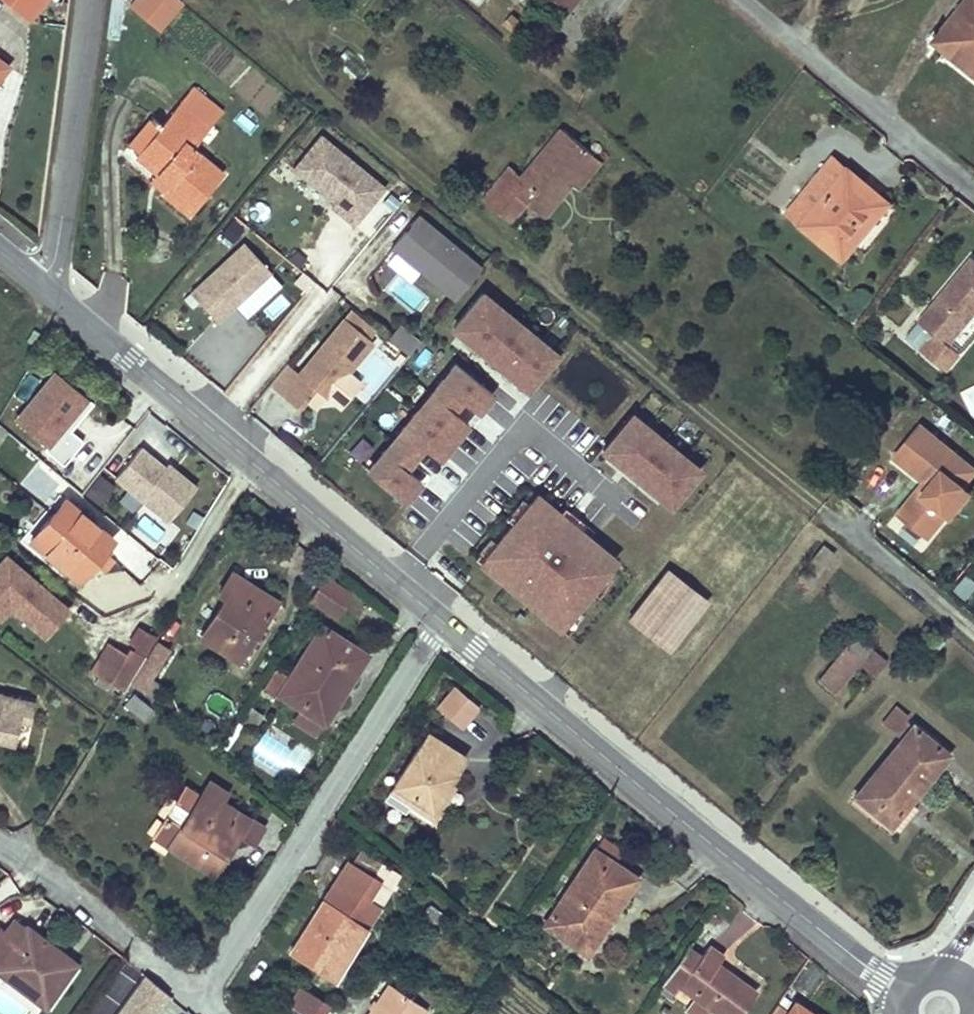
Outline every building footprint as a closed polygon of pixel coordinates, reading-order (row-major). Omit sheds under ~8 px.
[(29,17),(44,0),(8,0),(29,17)] [(181,0),(135,0),(131,5),(159,27),(181,0)] [(571,8),(578,0),(561,0),(571,8)] [(940,32),(939,33),(945,37),(938,45),(973,72),(973,71),(973,0),(965,0),(940,32)] [(945,37),(939,33),(940,32),(935,28),(928,37),(938,45),(945,37)] [(223,174),(192,149),(212,125),(203,118),(213,105),(191,87),(161,124),(152,116),(129,145),(138,152),(136,155),(156,172),(171,184),(163,193),(189,214),(223,174)] [(212,125),(222,112),(213,105),(203,118),(212,125)] [(592,160),(595,155),(564,128),(523,176),(511,166),(484,199),(511,221),(527,201),(545,216),(575,179),(592,160)] [(322,133),(293,168),(334,201),(358,221),(387,186),(322,133)] [(852,239),(880,205),(859,188),(863,182),(833,157),(787,212),(842,258),(856,241),(852,239)] [(581,184),(598,165),(592,160),(575,179),(581,184)] [(171,184),(156,172),(149,181),(163,193),(171,184)] [(888,203),(863,182),(859,188),(880,205),(852,239),(856,241),(888,203)] [(354,226),(358,221),(334,201),(330,206),(354,226)] [(483,266),(421,216),(394,249),(456,299),(483,266)] [(272,271),(244,242),(192,291),(220,320),(236,305),(272,271)] [(972,258),(919,321),(947,344),(973,312),(973,261),(972,258)] [(284,284),(272,271),(236,305),(248,318),(284,284)] [(560,352),(485,292),(455,329),(531,389),(560,352)] [(363,381),(351,372),(375,343),(369,338),(376,330),(351,310),(344,318),(300,371),(299,373),(287,364),(270,385),(282,394),(302,410),(308,402),(318,410),(329,397),(341,407),(342,405),(363,381)] [(419,340),(400,324),(390,335),(409,352),(419,340)] [(35,336),(40,330),(33,325),(28,331),(35,336)] [(958,354),(935,334),(921,350),(945,370),(958,354)] [(455,414),(465,402),(479,413),(494,394),(480,383),(455,363),(368,469),(393,490),(407,501),(423,481),(409,470),(426,450),(442,462),(471,427),(455,414)] [(84,440),(71,429),(92,404),(54,372),(13,419),(47,448),(44,450),(62,465),(64,463),(84,440)] [(636,413),(605,451),(676,509),(707,471),(636,413)] [(951,511),(955,514),(973,493),(973,491),(971,489),(966,484),(973,475),(973,467),(926,424),(896,457),(924,482),(901,507),(925,529),(930,534),(951,511)] [(141,446),(117,477),(169,519),(193,488),(166,467),(141,446)] [(166,467),(193,488),(196,485),(169,463),(166,467)] [(542,491),(481,561),(561,631),(623,561),(542,491)] [(102,550),(112,539),(64,498),(29,539),(77,580),(86,569),(92,562),(104,572),(114,560),(102,550)] [(809,586),(835,553),(824,544),(798,576),(809,586)] [(8,554),(0,563),(0,598),(13,609),(47,638),(72,609),(8,554)] [(104,572),(92,562),(86,569),(97,580),(104,572)] [(669,650),(707,601),(667,570),(629,619),(669,650)] [(257,621),(262,614),(266,617),(276,601),(232,573),(220,593),(227,598),(202,637),(238,660),(261,623),(257,621)] [(336,617),(351,593),(324,576),(309,600),(336,617)] [(109,609),(128,585),(117,577),(97,601),(109,609)] [(0,598),(0,618),(3,620),(13,609),(0,598)] [(261,623),(266,617),(262,614),(257,621),(261,623)] [(163,630),(146,619),(141,627),(158,638),(163,630)] [(318,719),(349,669),(356,673),(367,656),(322,626),(290,677),(276,669),(263,690),(277,699),(279,694),(300,708),(318,719)] [(131,683),(157,640),(158,638),(141,627),(126,653),(115,646),(98,674),(99,675),(95,681),(107,688),(107,687),(112,690),(111,691),(122,698),(130,683),(131,683)] [(834,691),(871,646),(856,633),(819,679),(834,691)] [(151,679),(171,649),(157,640),(131,683),(144,691),(151,679)] [(98,674),(115,646),(109,643),(92,671),(98,674)] [(873,675),(886,658),(871,646),(858,662),(873,675)] [(317,734),(356,673),(349,669),(318,719),(300,708),(292,719),(317,734)] [(158,699),(165,688),(151,679),(144,691),(158,699)] [(480,707),(455,686),(437,707),(461,728),(480,707)] [(32,702),(0,694),(0,740),(12,742),(18,719),(27,721),(32,702)] [(154,710),(134,694),(125,705),(145,721),(154,710)] [(253,729),(262,714),(250,706),(241,722),(253,729)] [(909,801),(948,754),(905,719),(908,715),(896,706),(882,722),(901,739),(855,795),(890,824),(909,801)] [(431,808),(449,781),(454,773),(450,770),(461,754),(427,732),(393,784),(414,797),(431,808)] [(454,773),(464,756),(461,754),(450,770),(454,773)] [(431,808),(414,797),(393,784),(385,797),(406,811),(410,805),(433,820),(456,786),(449,781),(431,808)] [(263,827),(221,801),(226,793),(209,782),(199,797),(185,788),(177,801),(191,810),(169,845),(213,873),(239,834),(253,843),(263,827)] [(169,845),(191,810),(177,801),(154,837),(168,845),(169,845)] [(898,830),(917,808),(909,801),(890,824),(898,830)] [(606,923),(636,877),(615,863),(624,850),(603,836),(594,849),(545,924),(576,944),(595,916),(606,923)] [(398,875),(364,855),(357,867),(390,887),(398,875)] [(364,927),(390,887),(357,867),(347,861),(325,896),(331,900),(329,904),(322,900),(290,951),(332,977),(364,927)] [(329,904),(331,900),(325,896),(322,900),(329,904)] [(433,919),(439,911),(432,905),(426,913),(433,919)] [(586,951),(606,923),(595,916),(576,944),(586,951)] [(23,931),(16,926),(2,944),(5,947),(0,954),(0,961),(23,931)] [(64,955),(26,927),(23,931),(0,961),(0,972),(45,1005),(58,987),(52,983),(57,976),(52,972),(64,955)] [(718,963),(724,954),(709,944),(702,955),(687,945),(662,984),(674,992),(679,986),(694,998),(710,1009),(718,1013),(739,1013),(757,990),(718,963)] [(58,987),(76,964),(64,955),(52,972),(57,976),(52,983),(58,987)] [(127,964),(91,1013),(156,1013),(170,995),(127,964)] [(297,984),(296,987),(282,978),(276,988),(290,996),(286,1002),(305,1013),(310,1013),(320,999),(297,984)] [(426,1008),(388,984),(376,1002),(375,1002),(379,1005),(375,1012),(371,1009),(370,1010),(368,1013),(422,1013),(426,1008)] [(694,998),(685,1010),(692,1013),(706,1013),(710,1009),(694,998)] [(375,1012),(379,1005),(375,1002),(376,1002),(374,1001),(368,1008),(370,1010),(371,1009),(375,1012)] [(286,1002),(279,1013),(305,1013),(286,1002)] [(785,1009),(777,1003),(770,1013),(782,1013),(785,1009)] [(795,1003),(788,1013),(811,1013),(795,1003)]
